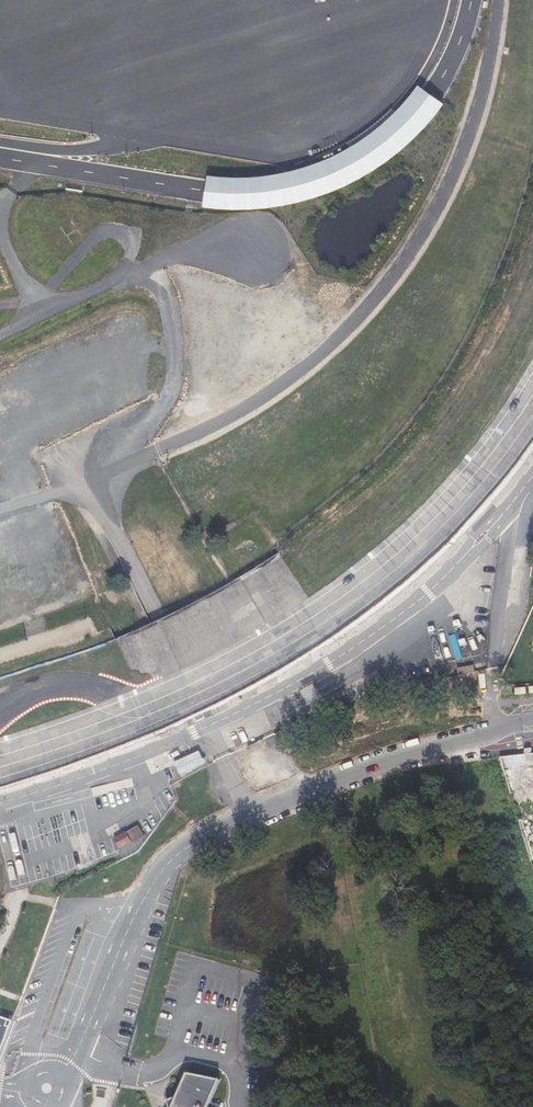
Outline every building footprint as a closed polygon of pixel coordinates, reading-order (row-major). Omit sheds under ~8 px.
[(477,671),(476,664),(465,666),(466,673),(469,673),(477,671)] [(314,682),(301,689),(310,704),(322,697),(314,682)] [(518,693),(517,684),(507,685),(508,694),(518,693)] [(199,749),(174,760),(180,773),(204,762),(199,749)] [(502,755),(503,770),(513,769),(516,795),(529,793),(531,818),(524,819),(528,859),(532,859),(532,752),(502,755)] [(138,825),(126,832),(132,843),(145,836),(138,825)] [(126,832),(114,838),(120,849),(132,843),(126,832)] [(12,1021),(0,1017),(0,1059),(12,1021)] [(220,1080),(187,1073),(177,1096),(167,1100),(169,1106),(208,1106),(220,1080)]
